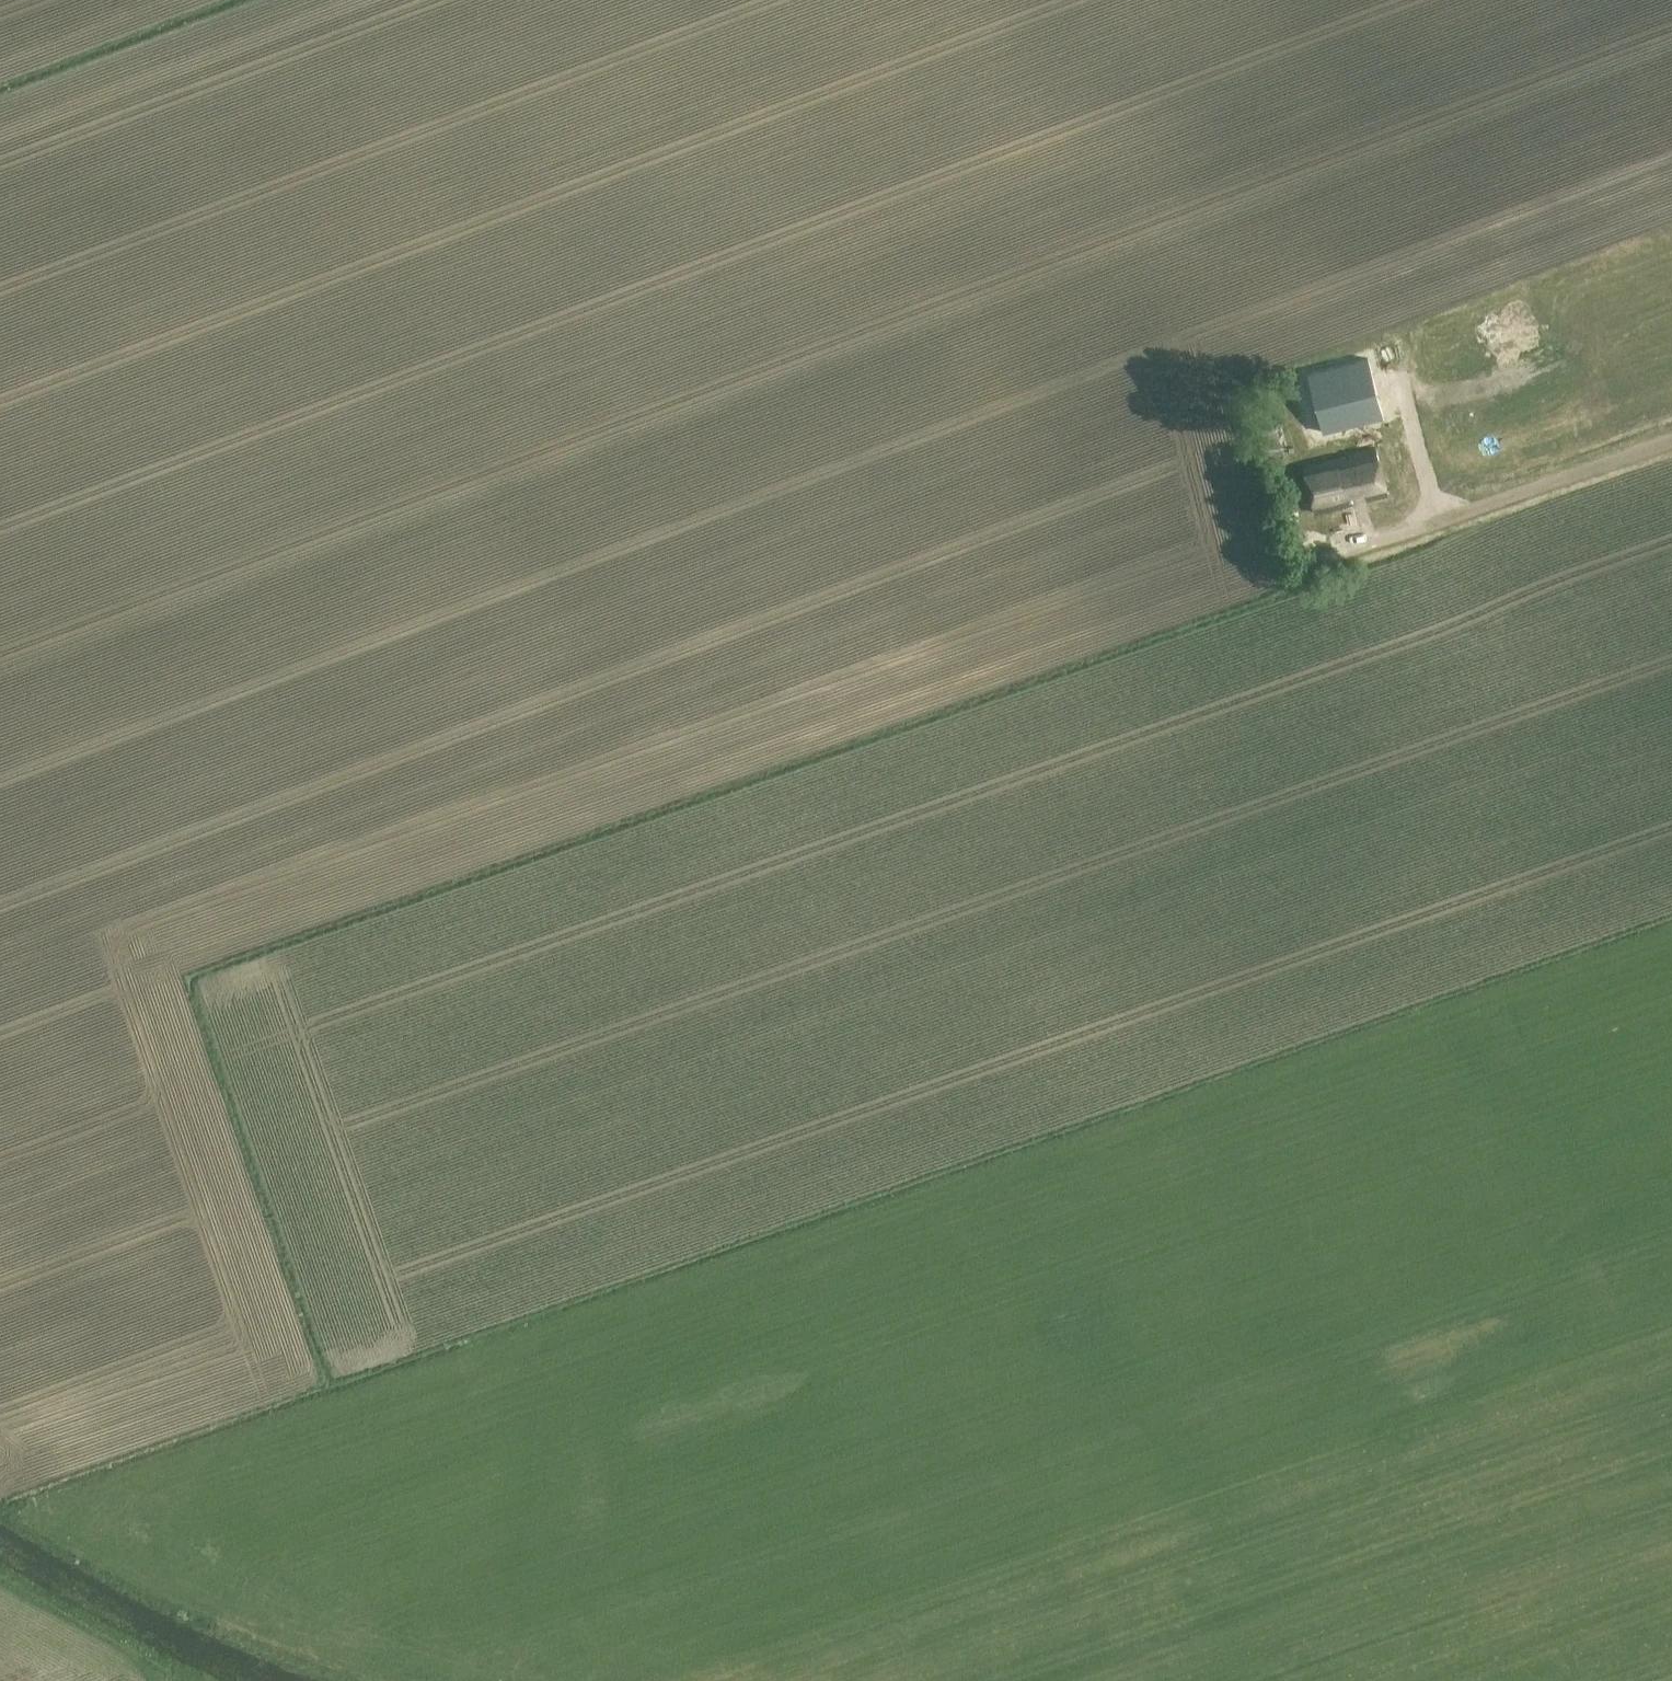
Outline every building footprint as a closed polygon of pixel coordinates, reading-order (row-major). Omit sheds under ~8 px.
[(1337,368),(1346,416),(1379,410),(1371,362),(1337,368)] [(1312,375),(1315,391),(1339,387),(1336,370),(1312,375)] [(1386,497),(1375,451),(1302,468),(1312,514),(1386,497)]
